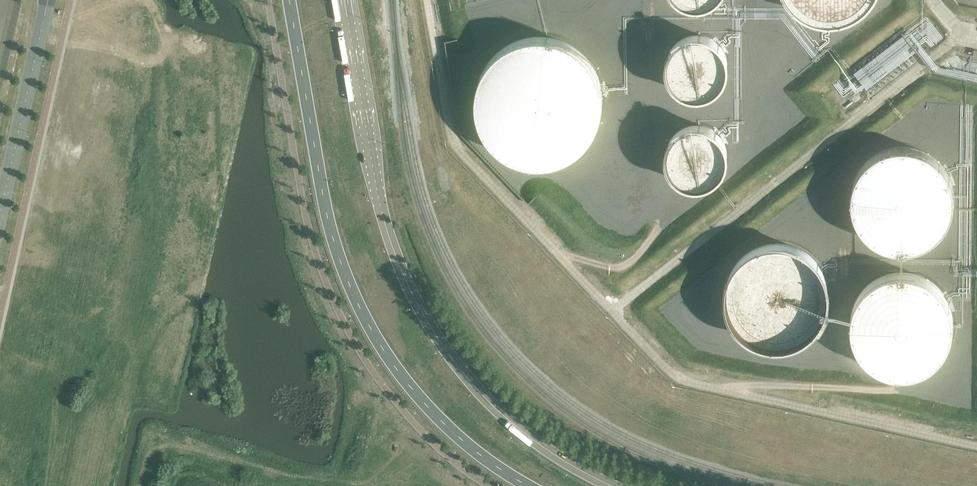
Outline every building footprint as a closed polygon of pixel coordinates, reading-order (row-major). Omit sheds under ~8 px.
[(789,1),(790,3),(792,5),(795,8),(797,9),(800,12),(802,13),(806,15),(809,17),(812,18),(815,19),(818,20),(822,21),(824,21),(828,21),(831,21),(835,21),(837,21),(841,20),(844,20),(848,19),(850,18),(852,17),(856,15),(859,13),(862,12),(864,10),(867,8),(870,5),(871,3),(873,1),(874,0),(788,0),(789,1)] [(912,23),(912,34),(937,34),(937,23),(912,23)] [(724,48),(723,46),(721,44),(719,42),(718,41),(716,40),(715,39),(713,37),(710,36),(707,35),(705,34),(703,34),(700,33),(697,33),(695,33),(692,34),(690,34),(687,35),(685,36),(683,37),(680,38),(678,39),(676,41),(674,43),(672,46),(671,47),(669,50),(668,53),(667,54),(666,56),(666,57),(666,58),(666,60),(665,63),(665,65),(665,66),(665,68),(666,70),(666,72),(667,74),(667,75),(668,77),(668,79),(669,81),(671,83),(672,85),(673,86),(675,89),(677,90),(679,91),(681,93),(683,94),(685,95),(687,95),(689,96),(692,96),(694,97),(696,97),(698,97),(700,97),(703,96),(705,96),(707,95),(709,94),(711,94),(713,93),(715,92),(716,90),(719,88),(720,87),(721,86),(723,83),(724,81),(725,80),(726,78),(727,77),(727,75),(728,73),(728,71),(728,70),(729,68),(729,66),(729,65),(729,63),(729,61),(728,59),(728,56),(727,54),(726,52),(726,51),(725,50),(724,48)] [(479,81),(478,84),(478,87),(477,90),(476,94),(476,97),(476,99),(476,102),(476,104),(477,108),(477,111),(478,113),(478,115),(479,118),(480,120),(481,123),(482,127),(484,129),(485,132),(487,135),(490,139),(492,141),(494,143),(497,146),(500,149),(502,150),(504,152),(507,154),(509,155),(512,156),(516,158),(518,159),(521,160),(525,161),(528,162),(530,162),(533,162),(538,163),(540,163),(543,162),(546,162),(549,162),(552,161),(556,160),(560,159),(562,158),(566,156),(569,155),(573,153),(575,151),(577,150),(579,148),(582,146),(584,144),(586,142),(588,139),(590,137),(592,134),(594,131),(595,128),(596,126),(597,125),(598,122),(599,119),(600,117),(601,114),(601,111),(601,110),(602,108),(602,105),(602,103),(602,100),(602,97),(602,94),(602,91),(601,89),(601,86),(600,83),(599,80),(598,78),(597,75),(596,72),(595,70),(593,66),(591,64),(589,62),(588,59),(586,57),(584,55),(582,53),(580,51),(578,50),(575,48),(573,46),(570,45),(568,44),(565,42),(563,41),(560,40),(557,39),(555,39),(551,38),(548,37),(545,37),(542,37),(539,37),(537,37),(534,37),(531,37),(527,38),(524,38),(521,39),(519,40),(516,41),(513,42),(511,43),(508,45),(506,46),(503,48),(501,49),(499,51),(497,53),(494,56),(491,59),(489,61),(487,64),(486,66),(484,68),(483,71),(482,73),(481,76),(480,79),(479,81)] [(725,140),(724,138),(722,136),(720,134),(718,132),(717,131),(715,129),(714,129),(712,127),(710,126),(707,125),(704,124),(702,124),(699,124),(696,123),(693,124),(691,124),(689,124),(687,125),(684,126),(681,128),(679,129),(677,130),(675,132),(673,134),(672,135),(671,136),(671,137),(670,139),(668,141),(667,143),(666,146),(666,147),(666,149),(665,151),(665,153),(665,154),(665,157),(665,159),(666,161),(666,163),(667,166),(668,168),(669,170),(670,172),(671,174),(672,175),(674,177),(676,179),(677,180),(679,181),(680,182),(681,183),(683,184),(686,185),(689,186),(691,186),(693,186),(696,187),(698,187),(700,187),(702,186),(704,186),(706,185),(708,185),(709,184),(711,183),(714,182),(715,181),(716,180),(718,179),(719,177),(721,176),(722,174),(724,172),(725,169),(726,167),(727,165),(727,163),(728,162),(728,160),(728,159),(728,157),(728,156),(728,154),(728,152),(728,151),(728,149),(727,147),(727,145),(726,143),(725,142),(725,140)] [(953,199),(953,197),(953,194),(953,191),(953,189),(952,186),(952,184),(951,181),(950,179),(949,177),(948,174),(947,172),(946,170),(944,168),(943,166),(941,164),(939,162),(938,160),(936,158),(934,156),(931,155),(929,154),(928,153),(926,152),(924,150),(921,149),(919,149),(917,148),(914,147),(912,147),(909,146),(907,146),(904,146),(901,146),(899,146),(896,146),(894,146),(891,147),(889,147),(886,148),(884,149),(882,150),(879,151),(877,152),(875,154),(873,155),(870,157),(868,159),(866,161),(864,163),(863,165),(861,167),(860,169),(858,171),(857,173),(856,175),(855,178),(854,179),(854,181),(853,184),(852,186),(852,189),(851,191),(851,194),(851,196),(851,199),(851,202),(852,204),(852,207),(853,209),(853,212),(854,214),(855,216),(856,219),(857,221),(859,223),(860,225),(861,226),(862,228),(864,230),(866,232),(867,234),(869,236),(871,237),(873,239),(876,240),(878,242),(880,243),(882,244),(885,245),(886,245),(888,246),(891,247),(893,247),(896,247),(900,248),(902,248),(905,248),(907,248),(910,247),(912,247),(915,246),(917,246),(921,244),(923,243),(926,242),(928,241),(930,240),(932,238),(934,237),(936,235),(938,233),(940,231),(941,230),(943,228),(944,225),(946,223),(947,221),(948,219),(949,216),(951,213),(951,212),(952,209),(952,207),(953,204),(953,202),(953,199)] [(830,296),(830,294),(830,291),(829,288),(829,286),(828,283),(828,279),(827,277),(826,274),(825,272),(824,270),(822,267),(820,264),(819,262),(817,260),(816,258),(814,256),(812,254),(810,253),(808,251),(806,250),(803,248),(801,247),(799,246),(796,245),(794,244),(792,243),(789,243),(787,242),(784,242),(781,241),(779,241),(776,241),(774,241),(770,242),(766,242),(763,243),(761,244),(758,245),(756,246),(754,247),(751,248),(749,249),(747,251),(745,252),(743,254),(740,256),(739,257),(737,259),(736,261),(734,263),(733,265),(731,267),(730,270),(729,272),(728,274),(727,277),(726,279),(726,282),(725,284),(725,287),(724,289),(724,292),(724,295),(724,297),(724,300),(725,302),(725,305),(726,307),(727,310),(727,312),(728,315),(729,317),(731,319),(732,322),(733,324),(735,326),(736,328),(738,330),(740,332),(742,334),(744,335),(747,338),(750,340),(752,341),(755,342),(757,343),(760,344),(762,345),(765,345),(767,346),(770,346),(772,347),(775,347),(777,347),(780,347),(783,347),(785,346),(788,346),(790,345),(793,344),(795,344),(798,343),(800,342),(802,340),(804,339),(807,338),(809,336),(811,335),(813,333),(815,331),(816,329),(818,327),(820,325),(821,323),(822,321),(824,319),(825,316),(826,314),(827,311),(828,309),(828,306),(829,304),(829,301),(829,299),(830,296)] [(953,321),(953,318),(952,316),(952,313),(951,311),(951,308),(950,306),(949,303),(948,301),(947,299),(946,297),(944,294),(942,291),(940,289),(939,288),(937,286),(935,284),(933,282),(931,281),(929,279),(928,279),(925,278),(923,276),(921,275),(918,275),(916,274),(913,273),(911,273),(908,272),(906,272),(903,272),(901,272),(898,272),(896,272),(893,272),(890,273),(888,274),(884,275),(882,276),(880,277),(876,278),(874,280),(872,281),(870,283),(868,284),(866,286),(864,288),(862,290),(862,291),(860,293),(859,295),(857,297),(856,299),(855,302),(854,304),(853,306),(852,309),(852,311),(851,314),(851,316),(850,319),(850,322),(850,324),(850,327),(851,329),(851,332),(852,334),(852,337),(853,339),(854,342),(855,344),(856,346),(857,348),(858,351),(860,353),(861,355),(863,357),(866,360),(868,362),(870,364),(872,365),(875,367),(877,368),(879,369),(881,370),(884,371),(886,372),(889,373),(891,373),(894,374),(896,374),(899,374),(901,374),(904,374),(906,374),(909,374),(911,373),(914,373),(916,372),(919,371),(921,370),(924,369),(926,368),(928,367),(930,366),(932,364),(934,363),(936,361),(938,359),(940,357),(942,355),(943,353),(945,351),(946,349),(947,347),(948,344),(949,342),(950,340),(951,337),(952,335),(952,332),(952,330),(953,327),(953,326),(953,323),(953,321)]
